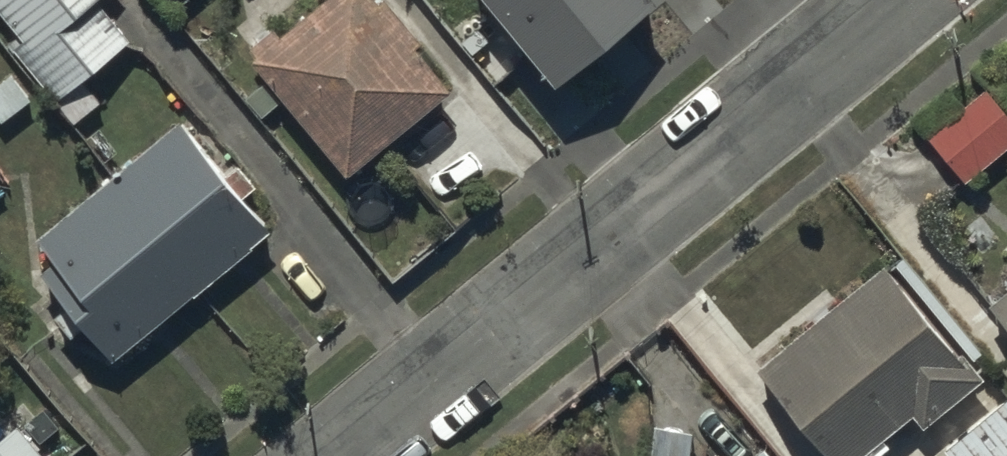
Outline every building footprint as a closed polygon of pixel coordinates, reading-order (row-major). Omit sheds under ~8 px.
[(25,51),(13,61),(55,112),(130,49),(96,8),(106,0),(0,0),(0,22),(25,51)] [(253,73),(348,189),(451,104),(416,62),(424,56),(385,9),(376,17),(362,0),(342,0),(282,49),(274,38),(248,59),(257,69),(253,73)] [(564,103),(661,24),(641,0),(478,0),(564,103)] [(927,144),(965,191),(1006,157),(1006,118),(987,94),(927,144)] [(182,131),(38,249),(56,271),(42,283),(114,371),(272,242),(182,131)] [(759,380),(822,455),(881,455),(912,431),(921,441),(981,392),(886,276),(759,380)] [(987,317),(1006,341),(1006,301),(987,317)] [(945,455),(1006,455),(1006,408),(945,455)] [(0,450),(0,455),(54,455),(72,441),(47,411),(0,450)] [(654,432),(651,455),(692,455),(695,438),(654,432)]
